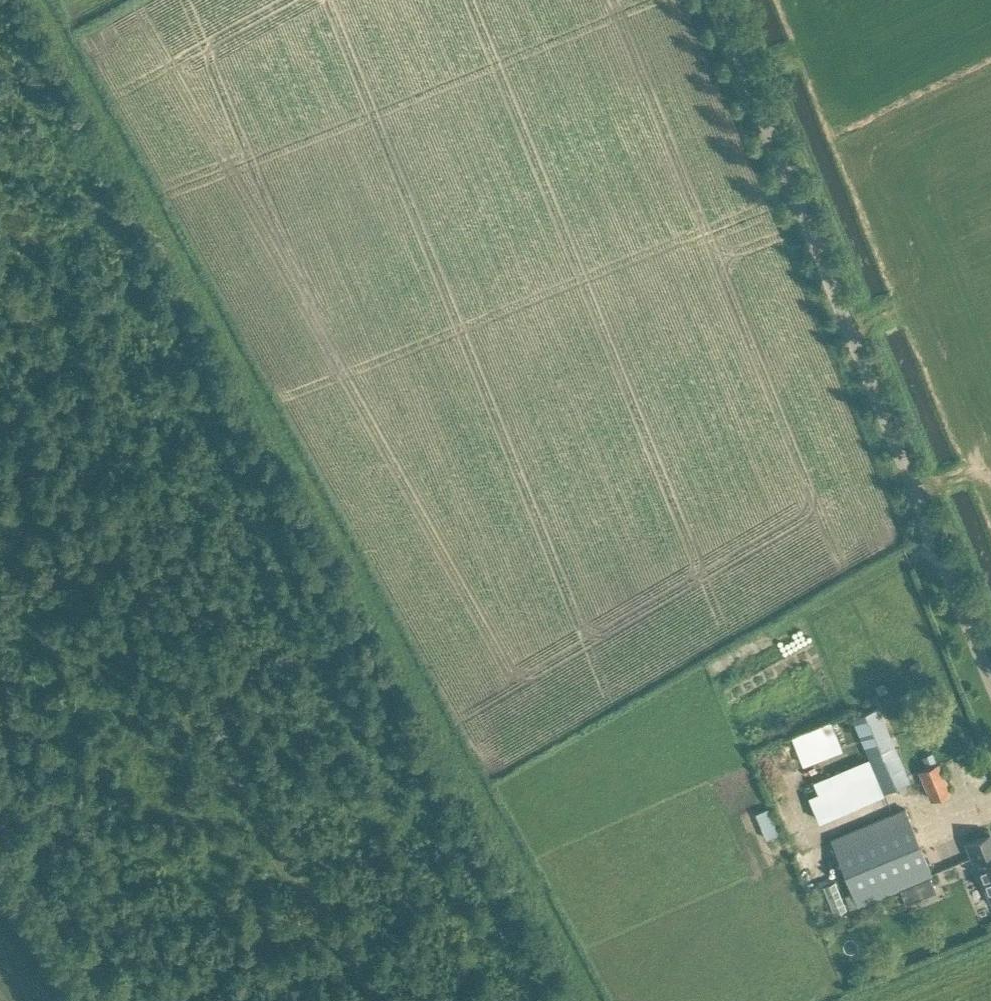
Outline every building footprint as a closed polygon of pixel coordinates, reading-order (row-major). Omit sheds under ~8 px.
[(859,714),(852,717),(884,791),(891,788),(910,780),(878,706),(859,714)] [(791,728),(800,762),(841,751),(833,718),(791,728)] [(932,797),(948,791),(937,763),(920,770),(932,797)] [(905,807),(886,815),(830,837),(856,902),(931,873),(905,807)] [(990,832),(966,842),(982,882),(984,881),(990,898),(990,834),(990,832)] [(966,856),(940,868),(948,885),(974,873),(966,856)]
